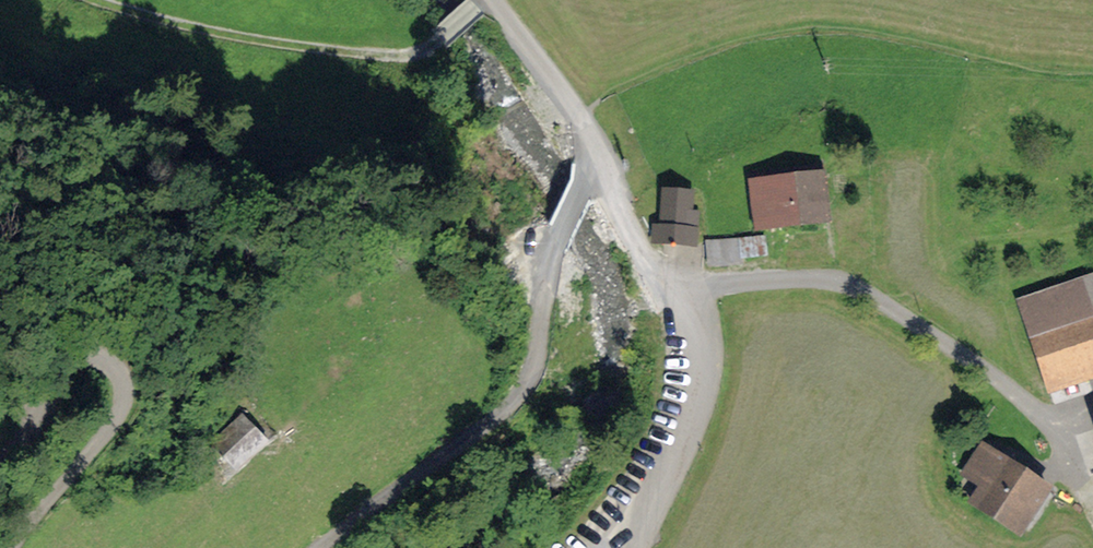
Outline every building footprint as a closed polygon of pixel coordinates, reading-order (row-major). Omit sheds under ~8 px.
[(826,177),(749,183),(753,232),(830,226),(826,177)] [(651,246),(698,249),(700,212),(693,211),(694,192),(662,190),(660,225),(652,225),(651,246)] [(765,237),(738,239),(740,260),(767,258),(765,237)] [(738,239),(705,242),(707,268),(740,266),(740,260),(738,239)] [(1018,300),(1051,394),(1092,380),(1092,275),(1018,300)] [(242,420),(208,450),(232,476),(266,446),(242,420)] [(1055,497),(981,446),(960,476),(979,490),(968,506),(1022,544),(1055,497)]
